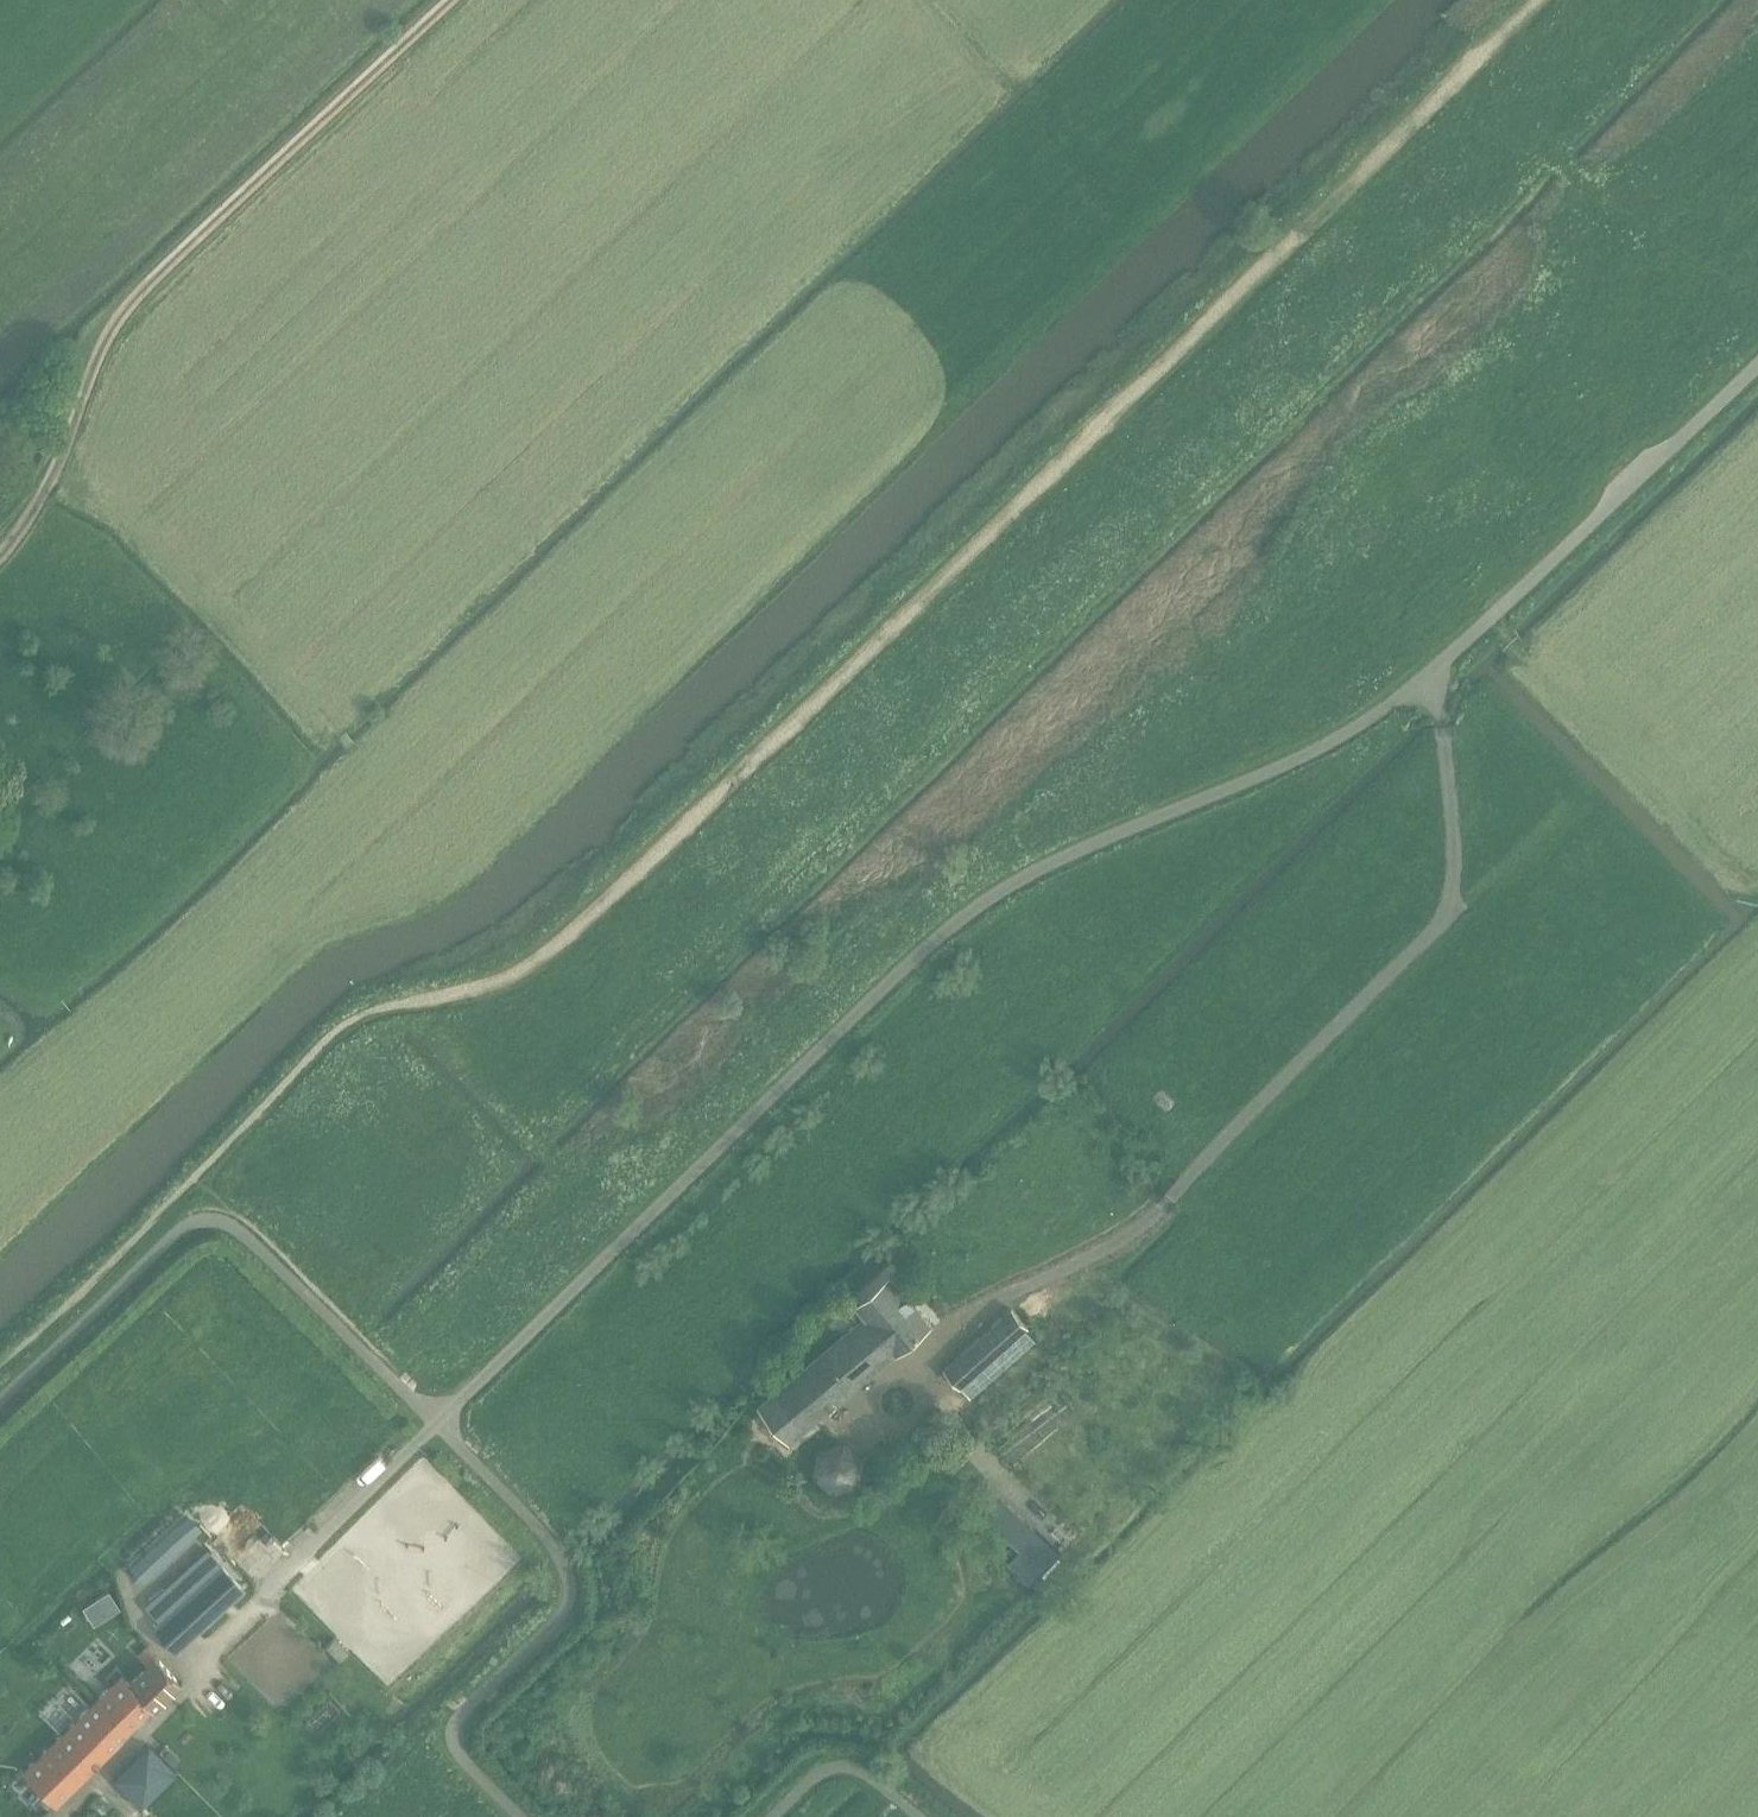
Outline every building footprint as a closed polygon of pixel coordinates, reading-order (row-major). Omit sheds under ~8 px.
[(790,1441),(932,1323),(891,1274),(855,1305),(864,1317),(759,1405),(790,1441)] [(996,1323),(945,1369),(961,1386),(1028,1327),(1012,1309),(996,1323)] [(865,1454),(845,1436),(818,1445),(813,1471),(834,1489),(861,1481),(865,1454)] [(1060,1552),(988,1484),(971,1502),(1021,1549),(1010,1561),(1032,1581),(1060,1552)] [(134,1565),(145,1579),(178,1551),(166,1537),(134,1565)] [(154,1629),(174,1651),(242,1588),(208,1551),(147,1607),(162,1623),(154,1629)] [(88,1601),(97,1620),(123,1608),(113,1589),(88,1601)] [(121,1676),(24,1772),(56,1803),(135,1725),(142,1725),(152,1715),(152,1708),(179,1681),(147,1647),(138,1656),(148,1666),(130,1684),(121,1676)] [(153,1742),(115,1775),(142,1806),(180,1772),(153,1742)]
